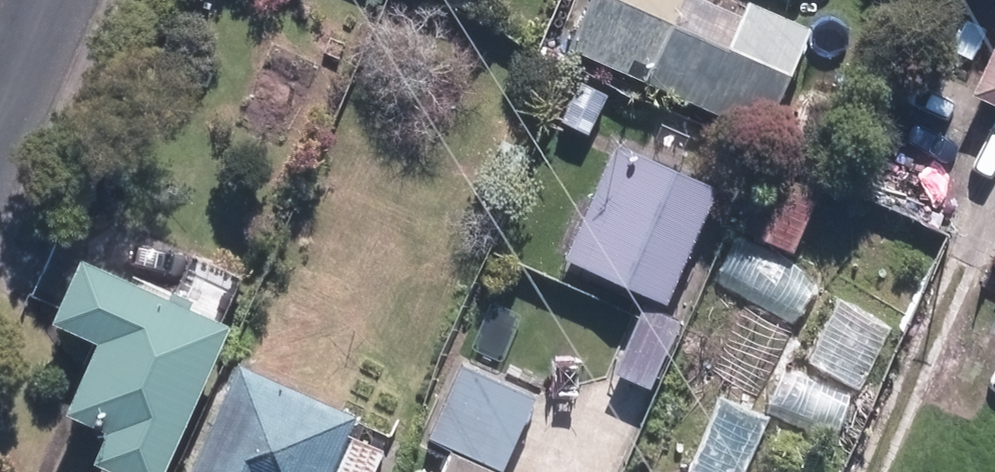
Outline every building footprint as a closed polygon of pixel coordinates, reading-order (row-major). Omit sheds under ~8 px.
[(576,44),(776,130),(823,23),(769,0),(760,0),(755,11),(728,0),(595,0),(576,44)] [(983,87),(994,93),(994,61),(983,87)] [(597,135),(620,92),(586,73),(562,116),(597,135)] [(677,301),(731,175),(624,129),(570,256),(677,301)] [(513,204),(537,151),(509,138),(484,191),(513,204)] [(830,190),(779,165),(748,228),(799,253),(830,190)] [(246,316),(96,251),(67,317),(110,336),(80,405),(122,423),(101,471),(163,471),(164,471),(177,471),(246,316)] [(692,319),(654,304),(628,370),(666,385),(692,319)] [(540,387),(467,358),(437,433),(510,462),(540,387)] [(249,365),(201,471),(377,471),(384,456),(353,442),(364,416),(249,365)] [(860,393),(791,367),(775,412),(843,438),(860,393)] [(715,390),(686,468),(698,471),(749,471),(772,411),(715,390)]
